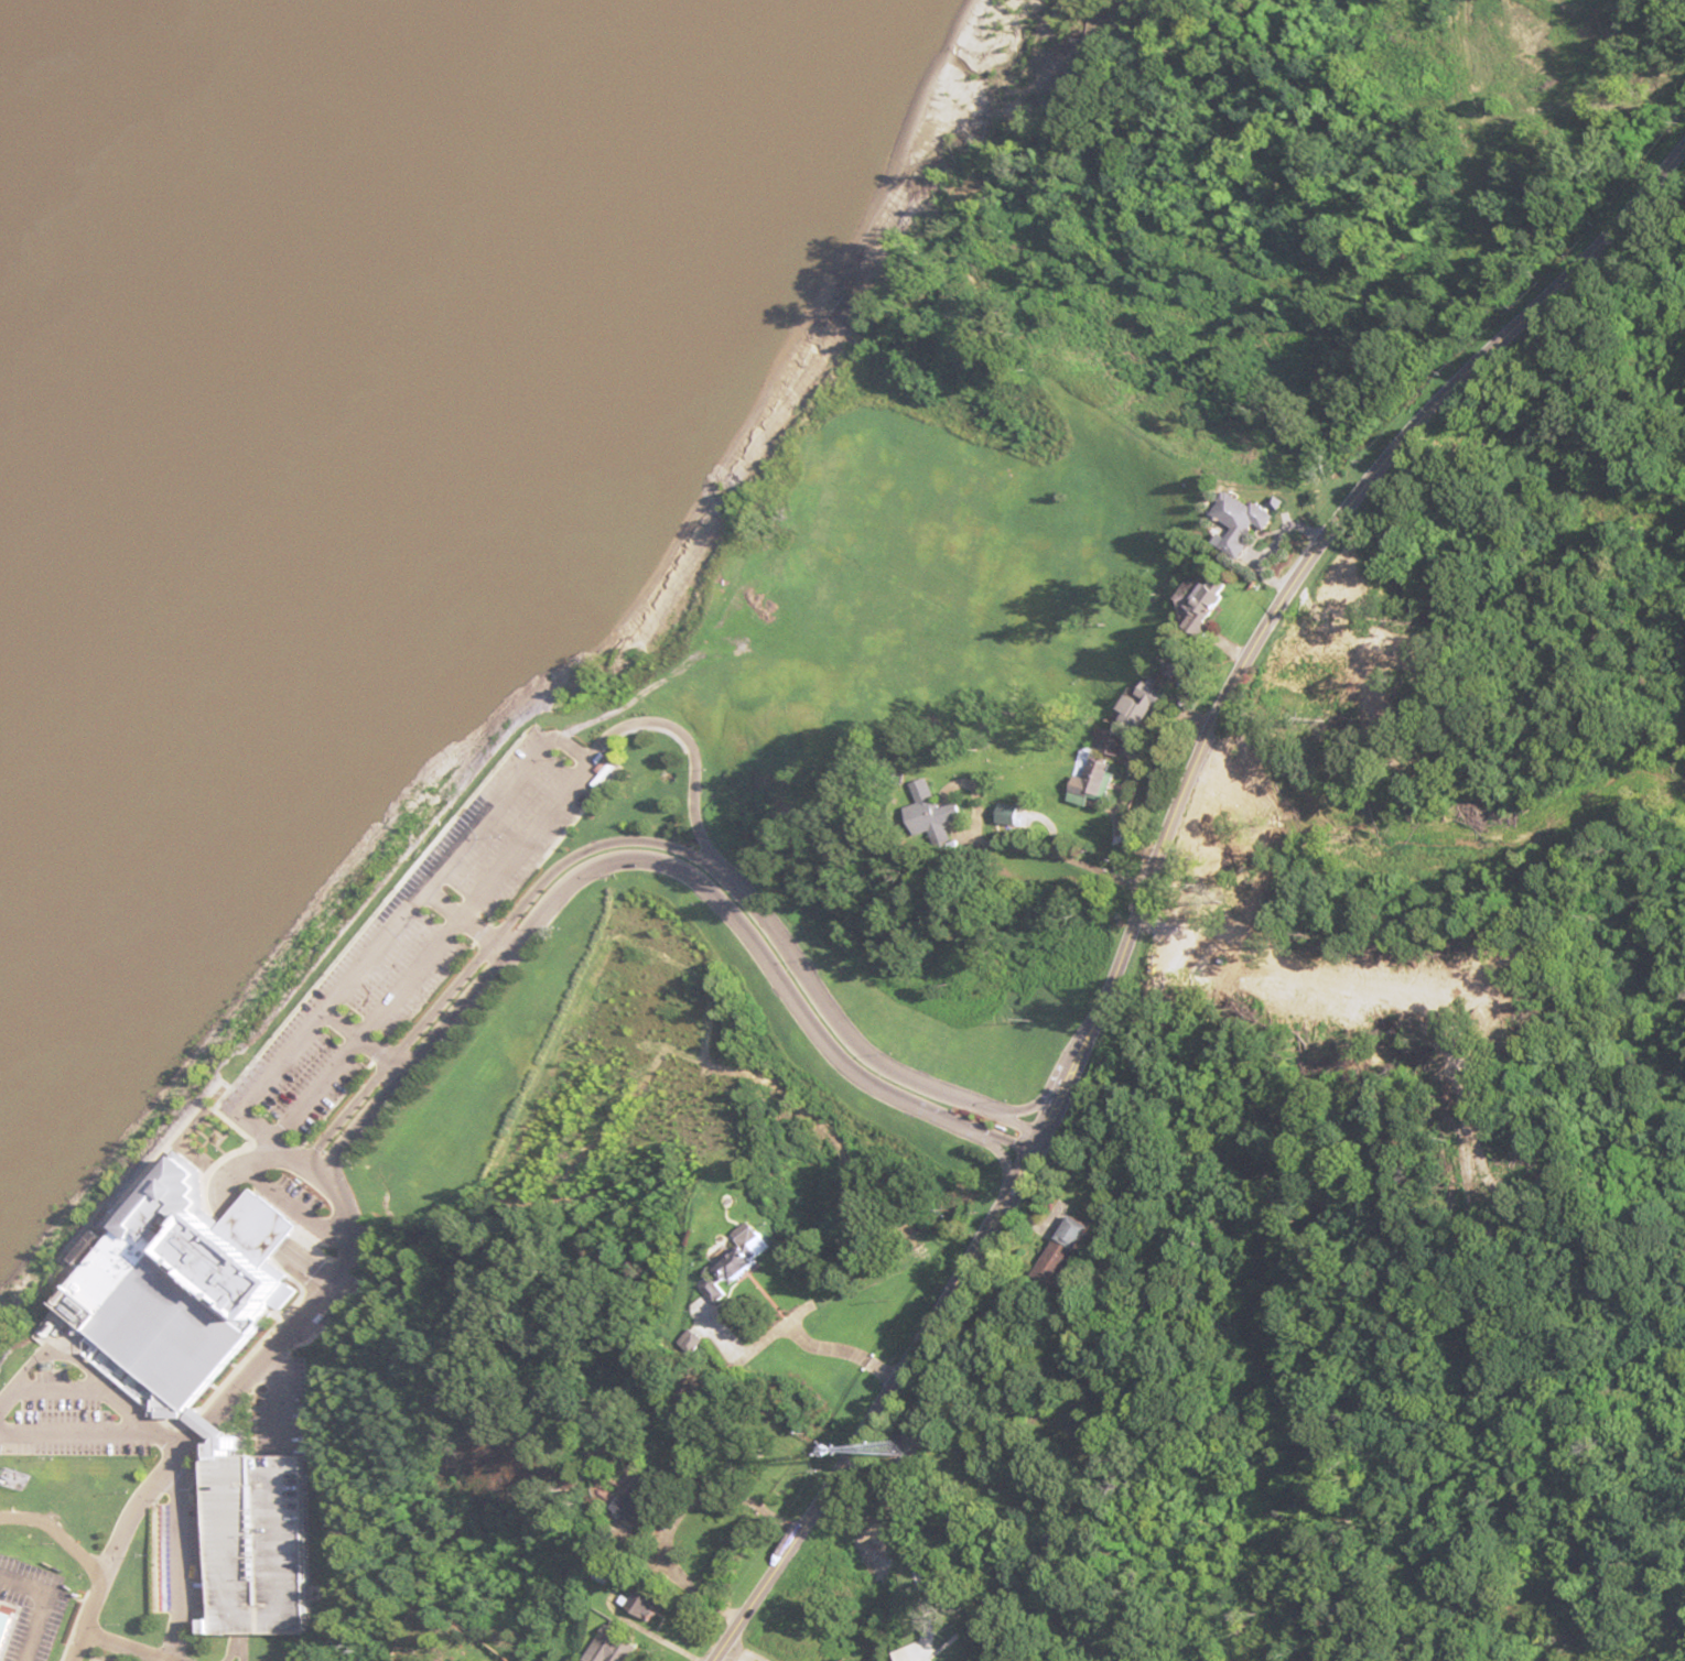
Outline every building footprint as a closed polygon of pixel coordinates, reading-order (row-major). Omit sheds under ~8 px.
[(1257,545),(1252,541),(1263,525),(1273,531),(1281,518),(1240,490),(1222,515),(1241,528),(1227,548),(1246,561),(1257,545)] [(1231,589),(1221,577),(1196,597),(1212,616),(1232,600),(1226,593),(1231,589)] [(1142,724),(1172,694),(1154,675),(1123,706),(1142,724)] [(1076,801),(1094,806),(1096,796),(1111,800),(1120,765),(1088,757),(1076,801)] [(925,836),(939,832),(944,848),(958,844),(952,824),(969,819),(964,804),(945,809),(937,780),(919,784),(925,806),(917,809),(925,836)] [(25,1327),(196,1094),(260,1149),(299,1148),(322,1171),(334,1199),(330,1269),(276,1349),(279,1639),(188,1638),(188,1621),(145,1618),(148,1505),(186,1458),(186,1430),(170,1437),(102,1382),(71,1354),(25,1327)] [(1097,1225),(1075,1213),(1043,1274),(1065,1286),(1097,1225)] [(743,1241),(748,1246),(724,1270),(738,1283),(776,1245),(757,1226),(743,1241)] [(623,1506),(644,1528),(661,1512),(640,1490),(623,1506)] [(631,1605),(656,1623),(668,1606),(644,1588),(631,1605)] [(25,1616),(0,1607),(0,1660),(10,1660),(25,1616)] [(607,1660),(632,1660),(643,1643),(613,1624),(596,1654),(607,1660)]
